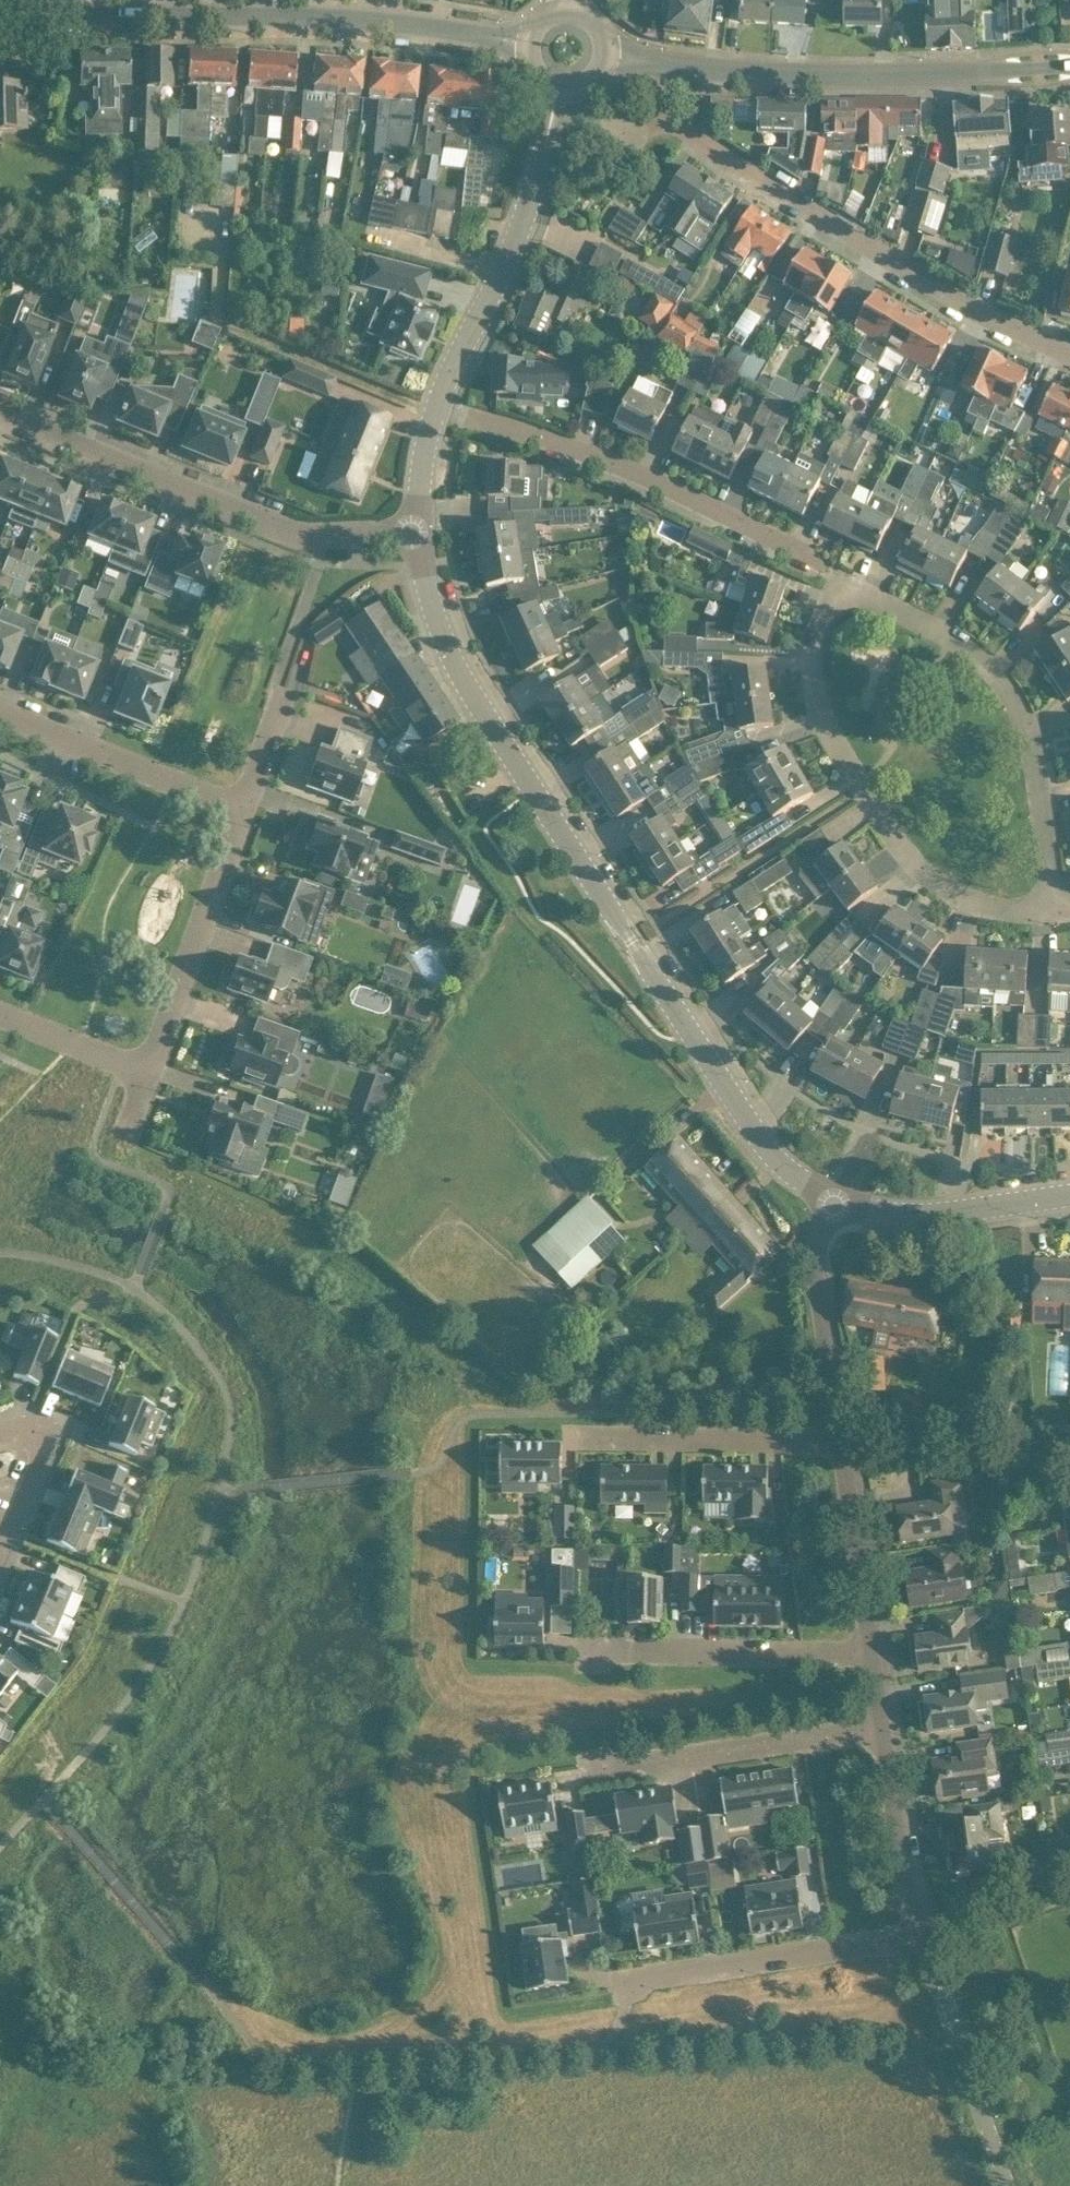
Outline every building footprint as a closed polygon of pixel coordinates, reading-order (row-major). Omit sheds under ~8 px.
[(666,20),(670,21),(668,32),(709,38),(714,1),(705,0),(668,0),(666,20)] [(741,23),(772,25),(774,0),(743,0),(741,23)] [(772,25),(804,28),(806,4),(821,5),(823,0),(774,0),(772,25)] [(847,7),(846,28),(882,29),(882,7),(882,0),(847,0),(847,7)] [(926,14),(927,30),(928,51),(942,50),(942,52),(953,51),(951,0),(929,0),(929,14),(926,14)] [(953,51),(963,51),(963,49),(977,49),(977,46),(976,14),(970,14),(970,0),(951,0),(953,51)] [(1009,10),(1024,10),(1022,0),(1008,0),(1009,10)] [(839,2),(822,2),(822,21),(839,21),(839,2)] [(1027,24),(1009,25),(1010,38),(1028,37),(1028,27),(1027,24)] [(131,51),(107,52),(108,136),(122,136),(121,86),(132,86),(131,51)] [(145,51),(145,73),(145,88),(139,88),(137,153),(158,153),(160,88),(172,88),(172,51),(145,51)] [(180,112),(179,139),(208,140),(209,118),(209,114),(210,114),(211,87),(211,74),(212,52),(188,51),(188,74),(187,86),(198,87),(197,112),(180,112)] [(107,52),(82,52),(82,79),(83,91),(92,91),(92,115),(92,117),(88,117),(88,136),(108,136),(107,52)] [(209,114),(209,118),(225,119),(226,96),(224,96),(224,88),(234,88),(235,75),(235,53),(212,52),(211,74),(211,87),(210,114),(209,114)] [(253,138),(266,139),(268,118),(272,56),(249,54),(246,89),(257,90),(253,138)] [(296,58),(272,56),(268,118),(266,139),(279,140),(283,92),(293,92),(296,58)] [(301,120),(301,122),(320,124),(318,152),(329,153),(333,123),(339,62),(316,60),(314,81),(313,92),(304,92),(301,120)] [(333,123),(329,153),(343,154),(345,124),(347,112),(357,113),(359,98),(360,84),(362,62),(347,61),(347,63),(339,62),(333,123)] [(369,85),(367,99),(378,100),(376,127),(373,154),(383,155),(384,155),(388,128),(394,68),(386,67),(386,65),(371,63),(369,85)] [(383,155),(379,171),(397,174),(404,162),(412,126),(414,104),(415,92),(418,70),(394,68),(388,128),(384,155),(383,155)] [(425,107),(423,126),(429,127),(425,155),(441,157),(442,149),(445,136),(452,75),(444,75),(444,73),(429,71),(427,93),(425,107)] [(446,150),(442,167),(467,170),(467,169),(469,138),(468,138),(475,75),(473,75),(473,78),(452,75),(445,136),(442,149),(446,150)] [(467,170),(463,210),(478,212),(482,171),(485,140),(491,141),(498,78),(475,75),(468,138),(469,138),(467,169),(467,170)] [(25,130),(24,85),(0,86),(0,130),(25,130)] [(712,100),(711,116),(722,117),(723,99),(712,99),(712,100)] [(822,134),(811,134),(811,141),(826,144),(825,151),(830,151),(857,151),(857,148),(859,148),(859,124),(858,123),(858,100),(856,100),(856,103),(822,102),(822,104),(822,134)] [(858,100),(858,123),(859,124),(859,148),(869,148),(889,148),(889,142),(899,142),(899,136),(899,128),(896,127),(896,119),(890,119),(890,101),(858,100)] [(969,104),(954,105),(955,122),(956,139),(958,138),(959,155),(990,153),(989,148),(1011,146),(1010,135),(1012,135),(1009,102),(994,103),(994,100),(969,101),(969,104)] [(759,102),(758,132),(790,133),(789,152),(770,151),(766,161),(799,182),(805,162),(807,163),(811,141),(811,134),(806,134),(806,124),(806,104),(806,102),(759,101),(759,102)] [(890,101),(890,119),(896,119),(896,127),(899,128),(899,136),(906,136),(921,136),(921,129),(920,129),(920,101),(890,101)] [(1035,117),(1037,136),(1032,136),(1034,163),(1018,164),(1020,185),(1062,181),(1061,162),(1068,162),(1067,149),(1069,149),(1069,115),(1035,117)] [(287,119),(284,151),(285,151),(285,159),(298,160),(298,152),(301,122),(301,120),(287,119)] [(501,128),(499,149),(516,151),(518,130),(501,128)] [(805,162),(804,173),(821,176),(825,151),(826,144),(811,141),(807,163),(805,162)] [(858,152),(854,169),(863,171),(867,154),(858,152)] [(108,162),(106,186),(124,187),(126,163),(108,162)] [(208,162),(207,175),(212,176),(220,179),(221,163),(208,162)] [(926,162),(918,187),(939,194),(943,195),(951,170),(926,162)] [(665,227),(676,234),(710,182),(686,166),(659,208),(672,216),(665,227)] [(212,176),(211,188),(221,189),(220,207),(234,208),(235,183),(220,179),(212,176)] [(420,181),(417,198),(419,198),(417,207),(430,209),(435,188),(435,184),(425,182),(420,181)] [(818,195),(817,196),(820,196),(826,198),(830,200),(834,184),(820,181),(818,195)] [(710,182),(676,234),(683,239),(687,241),(693,231),(709,241),(718,227),(715,225),(733,197),(710,182)] [(908,209),(903,227),(935,237),(946,200),(942,199),(939,194),(918,187),(915,187),(908,209)] [(430,209),(425,235),(447,239),(453,215),(456,192),(435,188),(430,209)] [(384,200),(379,226),(392,228),(397,203),(384,200)] [(397,203),(392,228),(425,235),(430,209),(417,207),(397,203)] [(893,205),(880,233),(898,244),(902,231),(903,227),(908,209),(894,205),(893,205)] [(647,224),(622,208),(608,230),(635,243),(647,224)] [(752,208),(715,266),(733,278),(753,248),(753,249),(772,221),(752,208)] [(485,209),(484,219),(500,220),(501,210),(485,209)] [(296,217),(294,227),(307,230),(309,220),(296,217)] [(772,221),(753,249),(766,257),(759,269),(764,273),(790,232),(772,221)] [(993,234),(983,270),(1008,277),(1018,241),(993,234)] [(974,276),(983,249),(971,245),(969,252),(955,248),(948,268),(974,276)] [(826,263),(804,250),(784,284),(796,291),(785,310),(796,316),(826,263)] [(626,260),(619,274),(628,279),(637,283),(654,293),(678,304),(685,291),(664,280),(626,260)] [(827,261),(826,263),(796,316),(806,322),(817,304),(829,311),(851,275),(848,273),(850,270),(840,265),(838,268),(827,261)] [(385,262),(377,290),(389,292),(381,312),(392,316),(380,344),(391,349),(390,353),(406,359),(408,355),(418,359),(424,344),(426,344),(432,329),(431,328),(437,313),(421,306),(429,273),(385,262)] [(533,289),(516,326),(536,335),(541,337),(551,316),(566,323),(571,311),(579,315),(589,294),(581,290),(586,278),(571,271),(558,300),(533,289)] [(591,280),(589,285),(628,302),(637,283),(628,279),(625,286),(595,272),(591,280)] [(1060,312),(1063,313),(1062,316),(1069,318),(1069,273),(1060,312)] [(322,285),(321,295),(338,297),(339,288),(322,285)] [(69,289),(58,319),(75,325),(86,295),(69,289)] [(876,292),(856,326),(869,334),(858,352),(868,358),(899,305),(876,292)] [(654,339),(656,337),(670,313),(672,309),(674,310),(678,304),(654,293),(639,319),(651,326),(645,335),(654,339)] [(67,379),(59,399),(66,401),(65,405),(79,411),(81,407),(88,410),(93,397),(100,380),(114,385),(129,347),(144,309),(128,303),(113,340),(106,338),(103,346),(85,338),(77,358),(76,358),(75,361),(71,359),(64,378),(67,379)] [(922,319),(899,305),(868,358),(878,364),(889,346),(901,353),(922,319)] [(670,313),(656,337),(688,353),(692,344),(692,345),(696,336),(700,331),(709,316),(695,307),(686,323),(672,314),(674,310),(672,309),(670,313)] [(783,310),(776,322),(786,328),(789,322),(793,316),(783,310)] [(696,336),(692,345),(716,356),(720,347),(697,337),(710,317),(709,316),(700,331),(696,336)] [(289,317),(288,337),(302,338),(304,318),(289,317)] [(909,358),(899,376),(910,382),(920,364),(933,372),(953,337),(922,319),(901,353),(909,358)] [(190,342),(211,352),(221,331),(200,321),(190,342)] [(10,330),(0,326),(0,356),(10,330)] [(26,377),(35,380),(51,341),(23,330),(5,374),(8,376),(10,379),(17,382),(20,381),(23,382),(26,377)] [(980,350),(963,387),(977,394),(968,413),(979,418),(1005,363),(1005,361),(993,356),(995,353),(984,348),(983,351),(980,350)] [(745,350),(733,374),(754,385),(766,362),(745,350)] [(677,384),(692,391),(706,362),(691,355),(677,384)] [(281,376),(327,396),(335,379),(288,359),(281,376)] [(494,393),(519,395),(519,399),(539,401),(540,401),(540,396),(542,384),(566,385),(567,368),(566,368),(521,365),(522,361),(518,361),(496,360),(494,393)] [(706,362),(692,391),(707,398),(721,369),(706,362)] [(1005,363),(979,418),(989,423),(990,421),(998,403),(1011,410),(1012,407),(1028,374),(1005,363)] [(176,431),(201,374),(191,370),(184,369),(181,377),(178,376),(169,397),(154,391),(150,399),(130,391),(123,410),(122,410),(120,415),(121,416),(118,422),(120,423),(119,427),(137,434),(139,431),(155,437),(161,424),(163,425),(162,426),(176,431)] [(776,373),(767,391),(781,398),(793,404),(801,385),(776,373)] [(263,376),(245,420),(262,427),(264,420),(280,382),(263,376)] [(605,415),(611,394),(613,385),(597,377),(589,411),(605,415)] [(801,385),(793,404),(795,405),(807,410),(817,395),(816,394),(817,391),(802,383),(801,385)] [(1055,458),(1069,428),(1069,395),(1055,387),(1040,416),(1043,418),(1037,429),(1056,439),(1047,454),(1055,458)] [(649,442),(659,423),(673,394),(660,388),(652,403),(631,393),(615,425),(649,442)] [(767,391),(753,421),(767,427),(771,418),(781,398),(767,391)] [(817,395),(807,410),(808,410),(807,413),(819,418),(828,400),(817,395)] [(346,418),(335,444),(376,460),(393,419),(341,398),(335,413),(346,418)] [(781,398),(771,418),(786,425),(795,405),(793,404),(781,398)] [(673,453),(701,467),(724,419),(697,406),(673,453)] [(189,451),(187,455),(203,461),(205,457),(228,467),(241,434),(240,434),(243,425),(201,408),(198,417),(197,416),(183,449),(189,451)] [(850,410),(841,427),(849,431),(858,414),(850,410)] [(1025,414),(1016,431),(1026,437),(1035,419),(1025,414)] [(724,419),(701,467),(729,480),(752,433),(724,419)] [(262,427),(250,458),(268,465),(284,428),(264,420),(262,427)] [(828,455),(842,462),(856,434),(849,431),(841,427),(828,455)] [(1055,458),(1063,463),(1067,465),(1068,463),(1069,459),(1069,428),(1055,458)] [(926,433),(920,445),(936,452),(941,440),(926,433)] [(856,434),(842,462),(841,464),(854,471),(869,441),(856,434)] [(330,457),(318,486),(359,503),(376,460),(335,444),(325,439),(319,453),(330,457)] [(748,490),(775,503),(793,466),(778,459),(780,455),(777,446),(761,439),(755,452),(764,457),(748,490)] [(952,443),(947,454),(959,459),(964,448),(952,443)] [(12,506),(26,471),(0,461),(0,501),(12,506)] [(510,498),(511,511),(541,509),(542,499),(538,498),(539,481),(542,481),(543,468),(538,468),(525,467),(525,466),(490,464),(489,468),(485,468),(484,483),(489,483),(488,497),(510,498)] [(915,464),(901,493),(915,500),(929,471),(915,464)] [(793,466),(775,503),(803,517),(821,480),(793,466)] [(12,506),(7,520),(31,529),(32,528),(51,481),(26,471),(12,506)] [(945,478),(929,471),(915,500),(904,523),(916,528),(896,569),(921,582),(925,576),(942,540),(927,532),(932,522),(925,519),(945,478)] [(965,474),(961,482),(982,492),(986,483),(965,474)] [(1049,475),(1042,489),(1053,495),(1060,480),(1049,475)] [(823,527),(849,539),(865,508),(851,502),(859,486),(846,479),(823,527)] [(51,481),(32,528),(45,534),(50,521),(63,526),(77,491),(60,484),(59,484),(51,481)] [(993,484),(988,494),(1027,515),(1027,516),(1033,506),(1032,505),(993,484)] [(865,508),(849,539),(860,544),(858,548),(871,554),(873,551),(877,552),(897,508),(871,494),(865,508)] [(626,496),(625,504),(632,505),(633,504),(634,499),(626,496)] [(1060,500),(1049,523),(1067,532),(1069,527),(1069,506),(1060,500)] [(88,536),(113,546),(127,511),(120,509),(120,508),(102,501),(88,536)] [(637,506),(634,511),(656,522),(659,516),(660,513),(638,503),(637,506)] [(983,528),(998,537),(1015,511),(1000,504),(983,528)] [(1037,504),(1030,518),(1044,525),(1051,511),(1037,504)] [(590,507),(573,508),(573,524),(591,523),(590,507)] [(514,524),(477,531),(482,558),(533,550),(540,549),(535,521),(533,510),(511,511),(514,524)] [(152,522),(127,511),(113,546),(107,563),(132,573),(139,556),(150,561),(159,538),(148,533),(152,522)] [(1015,511),(998,537),(1013,547),(1031,519),(1015,511)] [(727,561),(733,547),(695,528),(688,542),(727,561)] [(222,548),(192,536),(189,544),(178,540),(171,558),(159,554),(145,588),(163,595),(172,574),(206,588),(209,581),(213,583),(218,570),(214,568),(222,548)] [(942,540),(925,576),(950,588),(972,542),(962,537),(957,547),(942,540)] [(508,589),(510,597),(540,589),(538,578),(526,580),(524,564),(535,562),(533,550),(482,558),(488,587),(507,584),(508,589)] [(7,557),(4,566),(16,571),(20,562),(7,557)] [(975,597),(998,615),(1022,582),(1008,572),(1015,563),(1006,557),(975,597)] [(20,562),(16,571),(29,576),(33,567),(20,563),(20,562)] [(0,575),(13,580),(16,571),(4,566),(0,575)] [(63,568),(57,585),(73,590),(79,574),(63,568)] [(16,571),(13,580),(26,585),(29,576),(16,571)] [(748,590),(743,605),(775,615),(784,587),(736,571),(732,584),(748,590)] [(1069,595),(1069,579),(1062,586),(1069,595)] [(1022,582),(998,615),(1020,632),(1052,591),(1042,584),(1035,593),(1022,582)] [(83,587),(79,596),(92,601),(95,592),(83,587)] [(516,616),(503,621),(508,633),(505,636),(509,644),(514,645),(514,646),(563,624),(558,612),(545,618),(539,605),(543,603),(540,589),(510,597),(516,616)] [(95,592),(92,601),(105,606),(108,597),(95,592)] [(76,605),(88,610),(92,601),(79,596),(76,605)] [(765,644),(775,615),(743,605),(743,606),(727,600),(722,615),(719,624),(707,625),(707,639),(733,641),(736,634),(745,637),(765,644)] [(99,620),(105,606),(92,601),(88,610),(86,615),(99,620)] [(133,604),(127,621),(142,627),(149,610),(133,604)] [(347,629),(371,665),(404,642),(379,604),(345,627),(347,629)] [(337,613),(310,631),(319,646),(347,629),(345,627),(337,613)] [(563,624),(514,646),(526,672),(561,656),(555,642),(569,636),(568,634),(583,627),(579,618),(563,625),(563,624)] [(581,638),(590,653),(619,634),(610,620),(581,638)] [(117,646),(133,652),(143,627),(142,627),(127,621),(117,646)] [(6,671),(20,635),(0,627),(0,669),(6,671)] [(1037,654),(1041,661),(1039,663),(1047,676),(1050,674),(1052,678),(1069,666),(1069,632),(1037,654)] [(619,634),(590,653),(599,668),(628,650),(619,634)] [(665,636),(664,651),(697,652),(697,638),(665,636)] [(102,649),(76,639),(70,655),(56,690),(81,700),(102,649)] [(457,722),(404,642),(371,665),(410,723),(423,744),(457,722)] [(49,687),(56,690),(70,655),(45,645),(31,681),(48,688),(49,687)] [(712,705),(717,704),(770,697),(766,668),(723,674),(723,654),(697,653),(697,652),(664,651),(664,667),(696,668),(696,667),(708,676),(712,705)] [(125,662),(116,686),(125,689),(116,714),(133,722),(131,726),(143,731),(145,727),(150,728),(167,685),(150,678),(152,673),(125,662)] [(1052,678),(1055,681),(1052,683),(1060,697),(1064,695),(1068,701),(1069,700),(1069,666),(1052,678)] [(542,700),(557,723),(602,694),(594,683),(581,692),(573,680),(542,700)] [(621,710),(630,725),(660,706),(654,689),(621,710)] [(602,694),(557,723),(572,747),(617,718),(602,694)] [(773,726),(770,697),(717,704),(719,721),(724,720),(725,733),(773,726)] [(660,706),(630,725),(639,738),(665,721),(660,706)] [(350,802),(351,803),(353,799),(358,801),(364,785),(358,783),(365,766),(363,765),(363,766),(362,766),(370,741),(339,729),(330,754),(321,751),(321,750),(320,750),(315,765),(310,763),(304,779),(309,781),(307,787),(308,787),(308,786),(350,801),(350,802)] [(627,741),(586,768),(602,793),(643,766),(627,741)] [(687,752),(692,766),(722,756),(717,741),(687,752)] [(389,747),(383,763),(400,769),(402,764),(390,747),(389,747)] [(785,747),(745,771),(759,794),(799,770),(785,747)] [(692,766),(691,767),(699,779),(700,782),(728,771),(723,756),(722,756),(692,766)] [(643,766),(602,793),(618,818),(647,800),(660,791),(653,781),(657,778),(648,763),(644,766),(643,766)] [(663,781),(674,796),(699,779),(691,767),(689,764),(663,781)] [(814,795),(799,770),(759,794),(762,799),(773,818),(814,795)] [(699,779),(674,796),(683,810),(708,794),(700,782),(699,779)] [(2,851),(0,856),(0,870),(12,875),(19,858),(29,831),(14,825),(13,827),(7,825),(9,820),(12,822),(20,802),(23,794),(15,790),(17,786),(0,780),(0,850),(2,851)] [(365,810),(355,806),(352,813),(363,817),(365,810)] [(41,816),(24,857),(53,869),(58,856),(77,864),(83,851),(87,853),(93,838),(88,836),(94,823),(61,810),(56,822),(41,816)] [(660,820),(632,839),(639,850),(635,853),(643,865),(679,842),(670,828),(677,823),(673,816),(671,813),(660,820)] [(720,865),(744,849),(739,840),(722,814),(708,823),(721,843),(709,851),(710,853),(718,866),(720,865)] [(334,823),(318,818),(312,833),(307,833),(304,842),(307,846),(306,850),(318,854),(313,867),(346,879),(350,870),(354,871),(361,853),(373,858),(378,844),(333,826),(334,823)] [(762,825),(739,840),(744,849),(747,854),(771,839),(762,825)] [(445,851),(396,833),(390,849),(439,867),(445,851)] [(679,842),(643,865),(651,878),(656,875),(663,887),(675,879),(684,892),(700,881),(721,868),(720,865),(718,866),(710,853),(700,859),(695,852),(689,856),(679,842)] [(801,867),(800,878),(816,899),(831,888),(861,866),(860,865),(864,862),(854,850),(851,853),(843,843),(820,861),(816,855),(801,867)] [(761,874),(752,881),(759,893),(782,878),(774,866),(761,874)] [(861,866),(831,888),(848,910),(877,887),(861,866)] [(321,875),(319,883),(331,887),(333,880),(321,875)] [(0,905),(0,943),(2,944),(0,951),(0,969),(28,980),(32,981),(35,976),(37,970),(39,964),(35,962),(42,944),(26,938),(30,928),(34,929),(40,915),(25,909),(21,907),(30,884),(12,876),(10,880),(2,900),(0,905)] [(765,901),(759,893),(752,881),(733,893),(747,913),(765,901)] [(260,926),(260,927),(298,941),(303,926),(318,931),(332,893),(303,882),(300,890),(276,882),(271,896),(262,893),(252,923),(260,926)] [(345,892),(340,907),(362,915),(368,900),(345,892)] [(693,932),(709,958),(738,939),(729,925),(742,917),(735,905),(693,932)] [(384,907),(381,918),(390,921),(394,911),(384,907)] [(887,947),(873,967),(875,972),(883,978),(899,955),(919,925),(895,908),(875,939),(887,947)] [(921,921),(919,925),(899,955),(919,970),(917,978),(935,984),(942,964),(931,956),(942,940),(930,932),(933,929),(921,921)] [(842,945),(818,970),(831,979),(854,956),(873,935),(862,924),(842,945)] [(765,940),(778,961),(794,946),(782,928),(765,940)] [(808,959),(818,970),(842,945),(831,935),(808,959)] [(747,953),(738,939),(709,958),(726,983),(754,965),(753,964),(767,956),(759,945),(747,953)] [(231,980),(228,988),(266,1002),(271,988),(279,991),(284,990),(287,987),(290,979),(297,982),(301,970),(307,972),(312,959),(272,944),(264,965),(252,960),(251,964),(239,959),(236,967),(231,965),(226,978),(231,980)] [(805,956),(795,945),(794,946),(778,961),(788,971),(805,956)] [(981,953),(968,952),(964,1007),(979,1008),(980,990),(996,992),(998,954),(994,954),(994,951),(981,950),(981,953)] [(998,954),(996,992),(1011,993),(1010,1007),(1025,1008),(1029,957),(998,954)] [(1051,955),(1048,1012),(1069,1013),(1069,956),(1051,955)] [(405,992),(411,974),(386,965),(380,983),(405,992)] [(766,1032),(767,1033),(797,997),(771,975),(755,993),(760,997),(746,1014),(755,1022),(752,1026),(763,1036),(766,1032)] [(820,1012),(831,1019),(850,993),(838,984),(820,1012)] [(924,991),(912,1024),(926,1031),(927,1032),(940,996),(924,991)] [(850,993),(831,1019),(845,1029),(863,1003),(850,993)] [(768,1034),(765,1037),(776,1047),(779,1043),(788,1051),(803,1035),(807,1030),(813,1023),(801,1013),(808,1004),(799,996),(797,997),(767,1033),(768,1034)] [(940,996),(927,1032),(943,1037),(956,1002),(940,996)] [(408,999),(404,1016),(426,1022),(430,1005),(408,999)] [(1019,1015),(1016,1047),(1034,1047),(1036,1017),(1019,1015)] [(1036,1017),(1034,1047),(1049,1048),(1052,1018),(1036,1017)] [(882,1048),(899,1054),(911,1024),(894,1018),(882,1048)] [(242,1080),(263,1088),(264,1083),(276,1088),(281,1074),(287,1076),(292,1075),(295,1072),(297,1067),(296,1062),(293,1059),(289,1057),(298,1033),(259,1019),(253,1036),(259,1038),(256,1045),(238,1039),(233,1053),(229,1052),(224,1065),(228,1066),(227,1070),(244,1076),(242,1080)] [(911,1024),(899,1054),(899,1055),(902,1049),(917,1055),(926,1031),(912,1024),(911,1024)] [(813,1072),(840,1086),(857,1053),(831,1039),(813,1072)] [(320,1042),(317,1052),(331,1057),(334,1047),(320,1042)] [(857,1053),(840,1086),(865,1099),(883,1066),(857,1053)] [(982,1064),(1007,1064),(1007,1056),(982,1055),(982,1064)] [(1007,1056),(1007,1064),(1030,1064),(1031,1056),(1007,1056)] [(1031,1056),(1030,1064),(1052,1064),(1052,1056),(1031,1056)] [(1052,1064),(1069,1064),(1069,1056),(1052,1056),(1052,1064)] [(930,1085),(921,1121),(950,1128),(957,1099),(969,1102),(971,1085),(951,1080),(953,1069),(935,1064),(930,1085)] [(891,1113),(921,1121),(930,1085),(929,1085),(916,1081),(918,1071),(903,1067),(891,1113)] [(376,1075),(369,1095),(386,1101),(393,1081),(376,1075)] [(1006,1129),(1006,1094),(1006,1087),(998,1087),(998,1094),(982,1094),(982,1135),(994,1135),(994,1129),(1006,1129)] [(1030,1094),(1029,1129),(1029,1135),(1040,1135),(1040,1129),(1053,1129),(1053,1094),(1053,1087),(1043,1087),(1043,1094),(1030,1094)] [(1053,1129),(1053,1135),(1062,1135),(1062,1129),(1069,1129),(1069,1087),(1066,1087),(1066,1094),(1053,1094),(1053,1129)] [(1006,1094),(1006,1129),(1006,1135),(1017,1135),(1017,1129),(1029,1129),(1030,1094),(1030,1088),(1020,1088),(1020,1094),(1006,1094)] [(209,1106),(203,1123),(207,1125),(205,1132),(217,1136),(211,1154),(216,1156),(215,1160),(229,1164),(230,1161),(234,1163),(232,1167),(257,1176),(266,1150),(261,1148),(260,1148),(259,1149),(251,1146),(261,1117),(270,1121),(269,1123),(270,1123),(271,1121),(286,1126),(302,1132),(308,1115),(292,1109),(258,1097),(252,1113),(250,1113),(251,1111),(232,1104),(231,1106),(216,1101),(214,1107),(209,1106)] [(646,1168),(698,1227),(733,1196),(680,1137),(646,1168)] [(338,1173),(328,1201),(345,1207),(355,1179),(338,1173)] [(560,1224),(598,1265),(623,1241),(611,1228),(614,1224),(589,1196),(560,1224)] [(782,1251),(733,1196),(698,1227),(735,1269),(706,1295),(718,1308),(782,1251)] [(534,1248),(572,1289),(598,1265),(560,1224),(534,1248)] [(1035,1261),(1034,1306),(1066,1308),(1065,1329),(1069,1330),(1069,1262),(1035,1261)] [(850,1282),(843,1322),(865,1326),(876,1328),(892,1330),(936,1337),(939,1317),(943,1296),(850,1282)] [(1003,1316),(1002,1333),(1020,1334),(1021,1317),(1003,1316)] [(79,1319),(75,1329),(81,1332),(87,1330),(89,1325),(79,1319)] [(8,1323),(1,1341),(6,1344),(13,1326),(8,1323)] [(23,1351),(13,1378),(37,1387),(57,1338),(33,1329),(31,1333),(13,1326),(6,1344),(23,1351)] [(89,1372),(74,1366),(79,1354),(67,1349),(51,1388),(100,1407),(110,1381),(109,1380),(113,1369),(93,1361),(89,1372)] [(882,1357),(877,1357),(855,1359),(858,1393),(885,1391),(882,1357)] [(154,1408),(128,1397),(108,1446),(135,1457),(140,1443),(151,1448),(165,1414),(154,1409),(154,1408)] [(501,1484),(562,1484),(562,1445),(501,1445),(501,1484)] [(75,1472),(65,1495),(92,1506),(91,1507),(123,1520),(128,1508),(118,1504),(123,1492),(119,1490),(126,1472),(108,1465),(101,1483),(75,1472)] [(993,1465),(977,1466),(977,1482),(995,1481),(994,1470),(993,1465)] [(646,1513),(667,1513),(667,1468),(602,1467),(602,1472),(599,1472),(599,1483),(602,1483),(602,1504),(646,1504),(646,1513)] [(704,1468),(704,1503),(737,1504),(737,1520),(771,1520),(771,1490),(768,1490),(768,1468),(704,1468)] [(894,1529),(895,1534),(901,1533),(902,1543),(955,1535),(953,1516),(967,1514),(963,1482),(931,1482),(934,1503),(897,1508),(898,1510),(892,1511),(892,1516),(894,1529)] [(1060,1485),(1064,1512),(1069,1511),(1069,1483),(1060,1485)] [(81,1532),(91,1507),(92,1506),(65,1495),(45,1543),(72,1554),(73,1552),(83,1556),(92,1536),(81,1532)] [(558,1521),(557,1537),(575,1538),(575,1522),(575,1505),(558,1505),(558,1521)] [(667,1545),(666,1571),(682,1572),(683,1545),(667,1545)] [(682,1572),(682,1576),(683,1576),(700,1576),(700,1574),(700,1546),(683,1545),(682,1572)] [(911,1606),(932,1603),(965,1598),(961,1565),(959,1566),(956,1549),(929,1552),(932,1570),(906,1573),(911,1606)] [(551,1550),(551,1567),(573,1568),(573,1550),(551,1550)] [(1018,1560),(1009,1561),(1011,1581),(1020,1580),(1018,1560)] [(551,1567),(551,1607),(572,1607),(573,1568),(551,1567)] [(21,1596),(20,1598),(61,1615),(71,1592),(78,1594),(84,1578),(59,1568),(52,1582),(30,1573),(25,1585),(22,1583),(17,1595),(21,1596)] [(699,1590),(699,1610),(715,1611),(715,1625),(781,1626),(781,1591),(781,1576),(769,1575),(759,1591),(739,1591),(739,1575),(718,1575),(700,1574),(700,1576),(699,1590)] [(1029,1578),(1031,1594),(1057,1591),(1055,1574),(1029,1578)] [(683,1576),(682,1610),(699,1610),(699,1590),(700,1576),(683,1576)] [(663,1579),(630,1578),(629,1624),(662,1624),(663,1579)] [(1008,1581),(990,1584),(993,1602),(1010,1599),(1008,1581)] [(491,1627),(491,1641),(496,1641),(496,1645),(544,1645),(544,1601),(526,1601),(526,1593),(496,1593),(496,1601),(496,1610),(496,1627),(491,1627)] [(51,1639),(61,1615),(20,1598),(9,1623),(20,1628),(14,1642),(56,1660),(62,1643),(51,1639)] [(973,1663),(966,1613),(937,1617),(939,1635),(916,1638),(916,1643),(910,1643),(913,1667),(920,1666),(920,1670),(973,1663)] [(1019,1652),(1021,1668),(1022,1668),(1021,1668),(1022,1667),(1036,1666),(1069,1661),(1069,1657),(1068,1644),(1033,1649),(1034,1650),(1020,1652),(1019,1652)] [(9,1649),(0,1661),(0,1695),(15,1675),(33,1689),(43,1677),(9,1649)] [(1036,1666),(1038,1682),(1038,1683),(1069,1679),(1069,1661),(1036,1666)] [(925,1703),(919,1704),(923,1729),(928,1728),(929,1733),(951,1730),(977,1726),(977,1724),(975,1711),(985,1710),(984,1702),(1008,1699),(1004,1670),(982,1673),(960,1676),(962,1693),(924,1698),(925,1703)] [(0,1714),(0,1722),(3,1724),(8,1717),(1,1712),(0,1714)] [(8,1743),(13,1733),(4,1729),(5,1726),(3,1724),(0,1722),(0,1740),(8,1743)] [(1030,1732),(1007,1735),(1009,1749),(1032,1746),(1030,1732)] [(1046,1736),(1047,1741),(1049,1752),(1069,1750),(1069,1732),(1046,1736)] [(991,1738),(980,1740),(958,1743),(960,1757),(933,1761),(938,1798),(964,1794),(964,1797),(990,1793),(986,1769),(995,1768),(991,1738)] [(1069,1750),(1049,1752),(1048,1753),(1034,1755),(1036,1769),(1069,1765),(1069,1750)] [(754,1811),(783,1807),(781,1796),(796,1794),(796,1797),(798,1797),(794,1769),(720,1781),(725,1815),(727,1815),(729,1829),(756,1825),(754,1811)] [(552,1784),(499,1792),(505,1830),(506,1838),(525,1835),(524,1827),(541,1824),(543,1833),(558,1830),(557,1822),(552,1784)] [(673,1787),(615,1796),(621,1834),(643,1830),(645,1845),(675,1840),(673,1826),(679,1825),(673,1787)] [(1004,1838),(1001,1811),(1016,1810),(1015,1802),(990,1805),(968,1808),(970,1821),(942,1826),(946,1855),(951,1855),(953,1874),(991,1869),(987,1840),(1004,1838)] [(573,1859),(591,1857),(584,1812),(567,1814),(573,1859)] [(722,1816),(699,1820),(706,1861),(728,1859),(722,1816)] [(700,1827),(678,1830),(683,1864),(687,1864),(706,1861),(700,1827)] [(1049,1857),(1069,1854),(1069,1838),(1047,1842),(1049,1857)] [(1035,1843),(1032,1859),(1032,1864),(1032,1866),(1050,1862),(1049,1857),(1047,1842),(1035,1843)] [(788,1849),(789,1851),(777,1853),(780,1871),(791,1869),(792,1876),(811,1873),(807,1846),(788,1849)] [(706,1861),(687,1864),(691,1889),(710,1886),(706,1861)] [(602,1932),(594,1879),(573,1882),(577,1909),(568,1911),(572,1937),(602,1932)] [(742,1902),(741,1902),(744,1921),(750,1920),(752,1935),(804,1927),(799,1892),(797,1879),(781,1881),(783,1894),(746,1900),(747,1901),(742,1902)] [(701,1943),(693,1894),(666,1898),(667,1906),(634,1911),(640,1952),(701,1943)] [(570,1957),(568,1940),(562,1941),(561,1940),(523,1946),(529,1990),(568,1984),(564,1958),(570,1957)]
